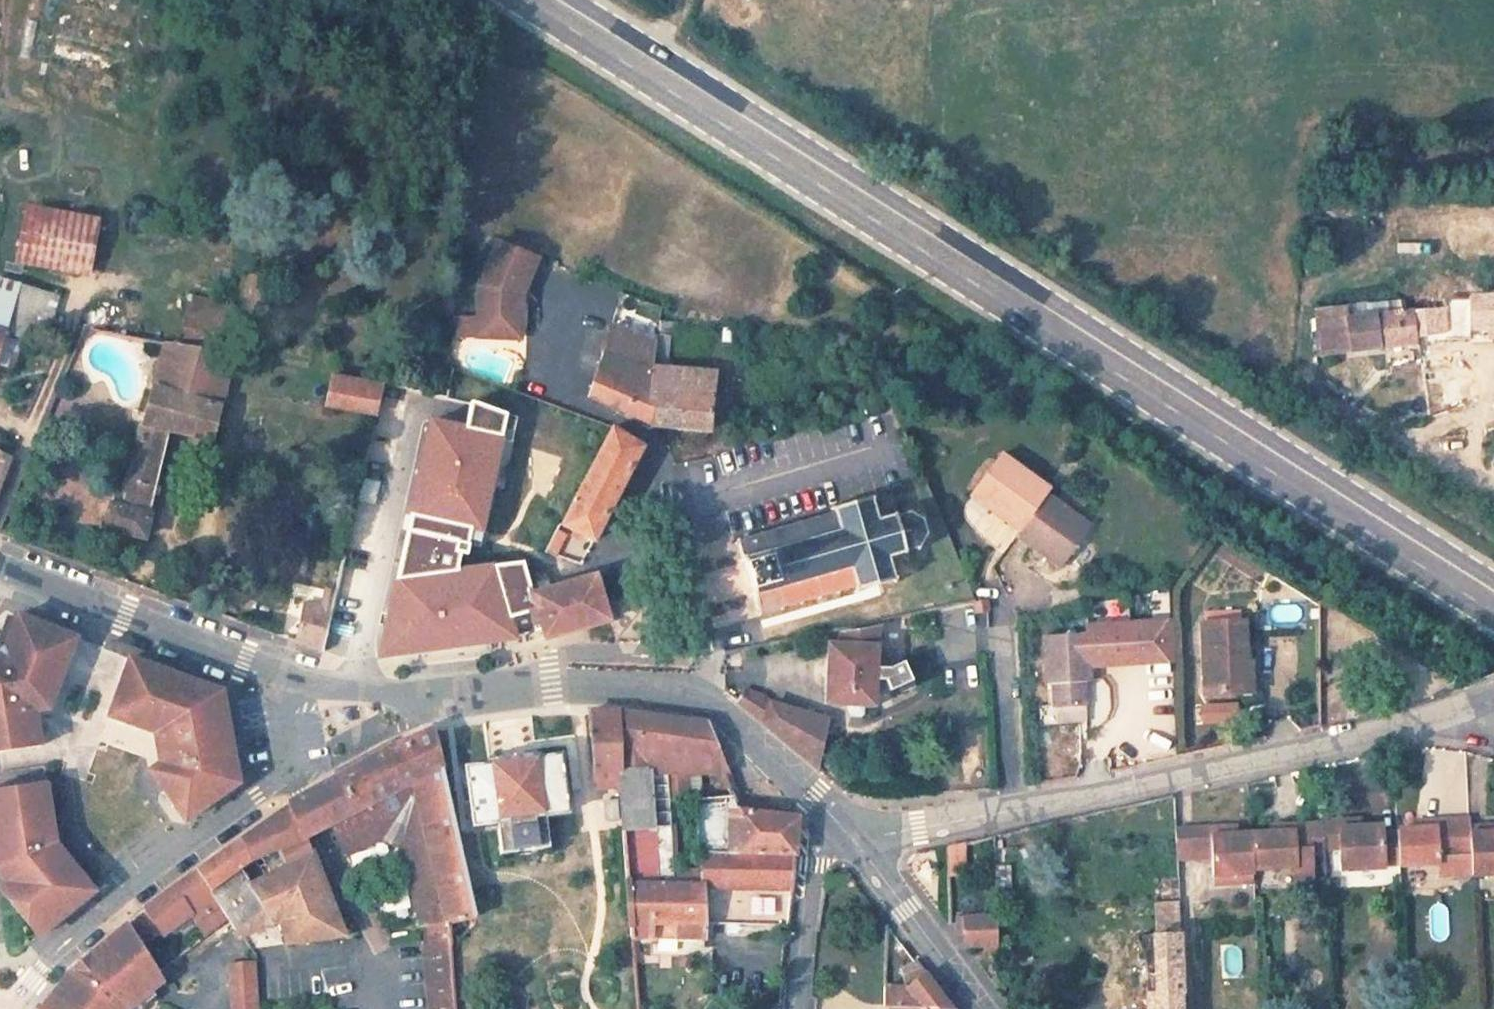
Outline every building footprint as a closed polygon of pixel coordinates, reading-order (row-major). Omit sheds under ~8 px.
[(94,232),(20,217),(12,256),(86,271),(94,232)] [(475,322),(474,340),(517,342),(519,310),(514,309),(515,299),(517,295),(521,297),(536,264),(496,245),(477,289),(475,322)] [(207,334),(211,297),(183,294),(180,331),(207,334)] [(2,330),(12,299),(0,296),(0,329),(2,330)] [(1443,332),(1493,329),(1493,297),(1441,298),(1442,309),(1443,332)] [(1415,335),(1413,312),(1412,309),(1405,308),(1404,300),(1315,310),(1318,354),(1416,343),(1415,335)] [(1443,332),(1442,309),(1413,312),(1415,335),(1443,332)] [(475,322),(453,321),(452,338),(474,340),(475,322)] [(586,397),(648,425),(707,431),(712,375),(666,370),(669,336),(672,336),(673,323),(658,322),(655,344),(611,329),(586,397)] [(150,387),(219,407),(222,407),(234,359),(228,357),(162,345),(150,387)] [(1428,418),(1476,405),(1473,376),(1423,384),(1428,418)] [(324,407),(373,416),(379,387),(330,377),(324,407)] [(209,443),(219,407),(150,387),(119,495),(112,494),(109,505),(107,505),(101,530),(139,540),(166,433),(209,443)] [(426,439),(486,452),(489,436),(499,438),(504,415),(475,405),(468,405),(462,431),(429,424),(426,439)] [(639,448),(608,430),(587,473),(561,524),(592,541),(604,517),(639,449),(639,448)] [(489,436),(486,452),(496,454),(499,438),(489,436)] [(418,475),(401,558),(455,568),(459,555),(465,556),(467,546),(477,548),(481,532),(479,531),(486,497),(477,495),(486,452),(426,439),(424,445),(434,447),(428,477),(418,475)] [(434,447),(424,445),(418,475),(428,477),(434,447)] [(496,454),(486,452),(477,495),(486,497),(496,454)] [(10,458),(0,454),(0,480),(10,458)] [(1015,537),(1060,568),(1090,527),(1045,495),(1049,489),(1000,454),(971,496),(1019,532),(1015,537)] [(361,470),(334,594),(321,652),(351,662),(352,662),(360,625),(374,563),(376,563),(382,535),(371,532),(380,492),(389,494),(404,497),(407,482),(361,470)] [(902,490),(906,502),(918,498),(915,487),(902,490)] [(831,514),(736,541),(757,616),(854,589),(855,593),(896,582),(895,578),(910,574),(904,554),(918,549),(926,536),(922,522),(907,513),(895,517),(889,497),(870,502),(870,498),(831,510),(831,514)] [(382,645),(390,657),(502,642),(506,633),(521,598),(530,595),(521,563),(466,570),(455,568),(401,558),(382,645)] [(521,598),(506,633),(532,626),(534,633),(603,613),(594,578),(571,584),(541,592),(530,595),(521,598)] [(296,643),(321,652),(334,594),(324,592),(320,607),(303,605),(296,643)] [(978,614),(988,612),(987,602),(976,604),(978,614)] [(1203,694),(1251,692),(1250,664),(1245,664),(1244,635),(1243,623),(1238,623),(1238,612),(1205,613),(1205,624),(1200,624),(1203,694)] [(606,621),(603,613),(534,633),(502,642),(504,651),(606,621)] [(16,617),(9,635),(4,651),(0,653),(0,754),(39,748),(33,713),(47,711),(75,638),(16,617)] [(1086,626),(1086,633),(1088,666),(1172,662),(1170,621),(1086,626)] [(502,642),(534,633),(532,626),(506,633),(502,642)] [(828,646),(824,705),(873,708),(874,682),(886,683),(890,691),(910,680),(901,662),(888,668),(874,667),(876,628),(838,635),(837,646),(828,646)] [(1053,708),(1084,706),(1082,683),(1089,682),(1088,666),(1086,633),(1043,636),(1047,685),(1052,684),(1053,708)] [(390,657),(382,645),(380,658),(390,657)] [(218,693),(127,658),(105,715),(159,737),(169,758),(150,772),(185,822),(239,784),(218,693)] [(737,703),(816,771),(826,721),(759,701),(761,696),(742,692),(737,703)] [(1234,702),(1195,701),(1194,722),(1233,722),(1234,702)] [(1084,706),(1053,708),(1054,722),(1085,720),(1084,706)] [(335,713),(337,726),(352,723),(349,709),(335,713)] [(617,710),(591,711),(597,770),(619,770),(617,710)] [(628,884),(674,885),(672,869),(657,869),(648,771),(663,772),(686,772),(693,772),(728,771),(709,723),(617,710),(619,770),(621,787),(622,799),(623,819),(624,827),(624,832),(628,884)] [(292,803),(305,838),(328,827),(339,857),(377,843),(399,848),(414,909),(441,902),(446,922),(475,915),(458,842),(454,827),(432,729),(386,747),(287,801),(288,805),(292,803)] [(562,785),(560,762),(558,755),(467,767),(475,823),(512,818),(512,822),(529,820),(528,816),(566,811),(562,785)] [(621,787),(619,770),(597,770),(599,789),(621,787)] [(657,869),(672,869),(666,798),(663,772),(648,771),(657,869)] [(686,772),(663,772),(666,798),(687,798),(686,772)] [(695,799),(702,870),(703,886),(793,888),(798,813),(765,780),(734,788),(729,796),(695,799)] [(12,906),(39,939),(94,892),(44,834),(51,828),(44,783),(0,791),(0,877),(5,882),(0,886),(0,891),(12,906)] [(234,928),(236,927),(261,907),(248,886),(263,878),(253,860),(277,849),(284,867),(311,853),(305,838),(292,803),(288,805),(196,870),(227,918),(234,928)] [(1468,818),(1426,820),(1426,827),(1417,827),(1396,828),(1396,831),(1398,863),(1398,866),(1438,864),(1438,858),(1470,856),(1468,826),(1468,818)] [(1398,863),(1396,831),(1383,832),(1382,826),(1361,827),(1361,820),(1322,821),(1324,849),(1337,848),(1339,869),(1385,868),(1384,864),(1398,863)] [(1324,849),(1322,821),(1293,823),(1293,830),(1269,831),(1250,833),(1252,870),(1295,866),(1312,865),(1311,854),(1324,854),(1324,849)] [(1268,825),(1269,831),(1293,830),(1293,823),(1268,825)] [(1470,856),(1472,875),(1493,874),(1493,832),(1490,832),(1489,824),(1468,826),(1470,856)] [(1222,835),(1234,834),(1234,826),(1222,827),(1222,835)] [(1252,870),(1250,833),(1234,834),(1222,835),(1222,827),(1190,828),(1192,858),(1211,857),(1212,874),(1252,872),(1252,870)] [(1177,858),(1192,858),(1190,828),(1175,830),(1177,858)] [(965,843),(946,847),(946,876),(966,875),(965,843)] [(286,943),(343,936),(337,920),(311,853),(284,867),(263,878),(248,886),(261,907),(236,927),(242,937),(272,924),(280,922),(286,943)] [(1312,865),(1295,866),(1297,890),(1313,888),(1312,865)] [(703,886),(702,870),(672,869),(674,885),(703,886)] [(227,918),(196,870),(144,907),(164,935),(193,913),(206,935),(227,918)] [(1253,882),(1252,872),(1212,874),(1213,885),(1253,882)] [(1179,902),(1178,883),(1155,886),(1156,903),(1179,902)] [(653,944),(653,940),(653,922),(703,923),(703,911),(703,886),(674,885),(628,884),(632,936),(633,945),(653,944)] [(1445,906),(1431,906),(1432,935),(1445,935),(1445,906)] [(956,918),(956,933),(964,933),(964,945),(996,944),(996,916),(956,918)] [(352,918),(337,920),(343,936),(356,934),(352,918)] [(447,945),(446,922),(427,925),(431,981),(434,1008),(452,1008),(450,980),(447,945)] [(703,940),(703,923),(653,922),(653,940),(703,940)] [(42,1008),(128,1008),(164,979),(160,971),(128,923),(69,972),(42,1008)] [(417,926),(424,1008),(434,1008),(431,981),(427,925),(417,926)] [(1178,995),(1183,994),(1180,935),(1152,936),(1154,968),(1155,994),(1145,995),(1145,1008),(1179,1008),(1178,995)] [(883,1007),(891,1007),(922,1008),(951,1008),(914,960),(899,969),(905,985),(883,986),(883,1007)] [(231,1008),(258,1008),(255,962),(228,964),(231,1008)]
